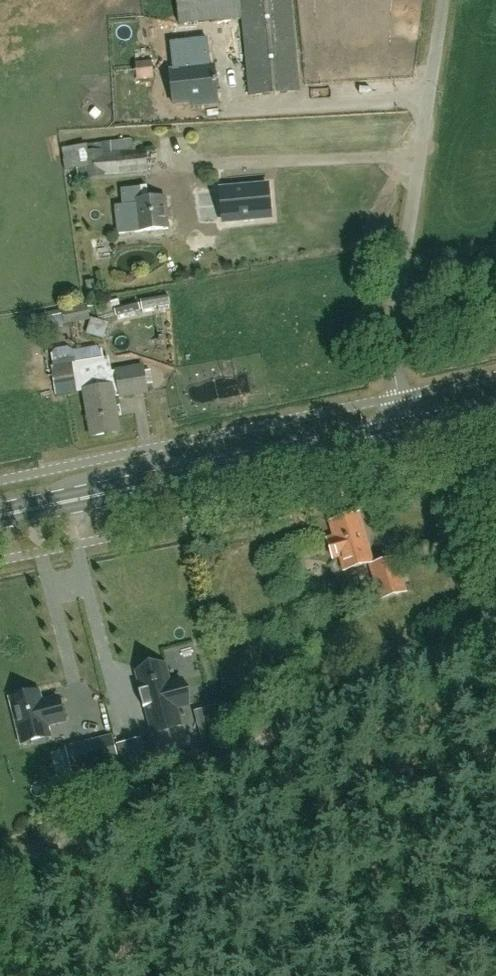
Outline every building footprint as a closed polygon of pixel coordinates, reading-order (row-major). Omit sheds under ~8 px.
[(192,22),(243,19),(250,97),(300,92),(291,0),(176,0),(179,23),(192,22)] [(185,60),(206,59),(204,38),(183,40),(185,60)] [(135,63),(136,80),(153,77),(151,61),(135,63)] [(197,106),(217,104),(214,67),(169,70),(172,104),(197,102),(197,106)] [(100,144),(85,145),(62,147),(64,167),(86,166),(87,176),(147,171),(145,151),(132,152),(131,141),(100,143),(100,144)] [(271,217),(268,186),(220,190),(223,222),(271,217)] [(118,235),(168,229),(164,196),(136,199),(134,188),(121,189),(123,206),(115,206),(118,235)] [(87,290),(94,289),(93,281),(86,282),(87,290)] [(64,324),(89,319),(86,304),(61,309),(64,324)] [(97,325),(95,338),(110,339),(111,327),(97,325)] [(114,397),(147,392),(143,366),(111,372),(108,357),(73,363),(73,364),(51,367),(54,384),(76,381),(78,390),(84,389),(91,436),(119,431),(114,397)] [(341,555),(345,570),(372,561),(363,533),(357,513),(331,521),(335,538),(328,540),(333,558),(341,555)] [(381,598),(406,591),(396,559),(372,566),(381,598)] [(164,664),(137,672),(142,691),(139,691),(143,708),(146,707),(153,732),(180,725),(176,708),(188,704),(182,681),(169,684),(164,664)] [(38,692),(11,699),(22,743),(49,736),(46,725),(63,721),(58,698),(41,702),(38,692)] [(112,736),(85,743),(91,767),(118,760),(112,736)] [(138,740),(119,745),(126,773),(145,768),(138,740)]
